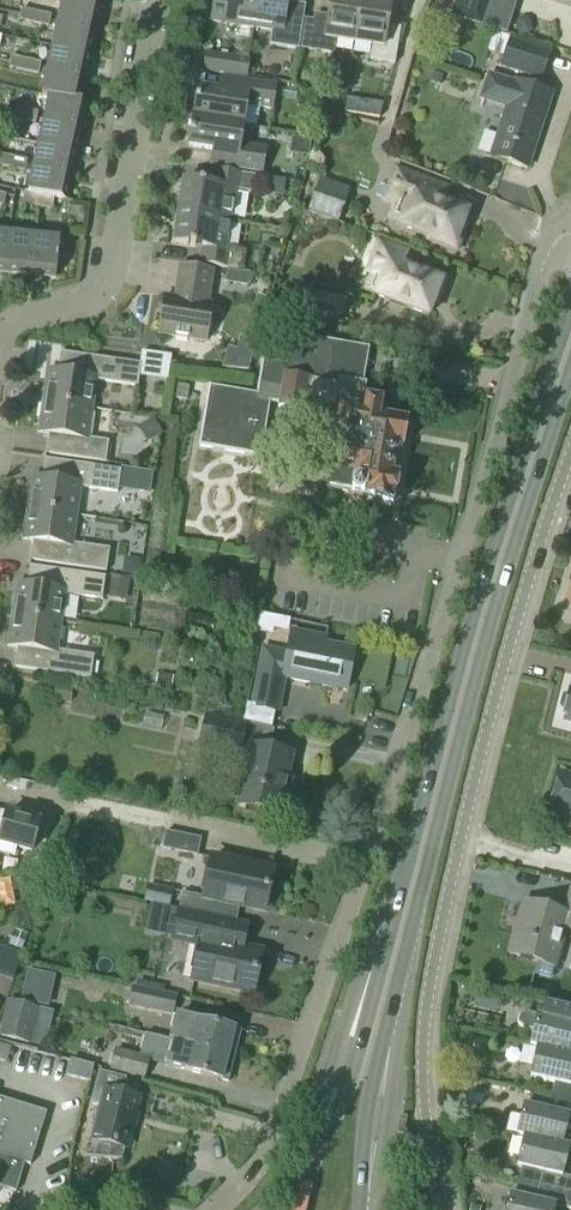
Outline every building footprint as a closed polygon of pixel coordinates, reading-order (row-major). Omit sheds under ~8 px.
[(64,0),(59,24),(97,32),(102,7),(69,0),(64,0)] [(211,25),(255,32),(259,0),(215,0),(214,5),(211,25)] [(305,17),(286,13),(288,0),(259,0),(255,32),(271,35),(269,48),(300,53),(305,17)] [(355,46),(362,0),(331,0),(327,27),(313,25),(309,54),(333,58),(335,43),(355,46)] [(388,27),(391,2),(377,0),(362,0),(355,46),(371,49),(369,63),(395,67),(399,38),(401,29),(388,27)] [(451,17),(479,26),(487,0),(457,0),(451,17)] [(479,26),(506,35),(517,0),(487,0),(479,26)] [(34,25),(37,14),(22,10),(19,22),(34,25)] [(37,14),(34,25),(49,28),(52,17),(37,14)] [(519,20),(515,25),(516,34),(522,37),(528,36),(532,31),(530,23),(525,19),(519,20)] [(59,24),(54,47),(92,55),(97,32),(59,24)] [(503,60),(501,68),(541,81),(550,55),(510,42),(511,40),(491,34),(489,39),(491,40),(487,53),(497,57),(496,58),(503,60)] [(54,47),(49,71),(87,79),(92,55),(54,47)] [(24,73),(26,61),(11,58),(9,70),(24,73)] [(250,65),(207,58),(204,75),(247,81),(250,65)] [(26,61),(24,73),(39,76),(41,64),(26,61)] [(44,96),(50,97),(81,103),(87,79),(49,71),(44,96)] [(434,74),(431,83),(440,86),(443,77),(434,74)] [(491,158),(528,170),(551,94),(515,83),(514,86),(489,78),(481,101),(506,109),(491,158)] [(198,92),(193,119),(245,128),(248,107),(273,111),(277,89),(228,81),(226,96),(198,92)] [(50,97),(44,121),(82,130),(88,105),(81,103),(50,97)] [(383,106),(368,104),(366,117),(380,120),(383,106)] [(20,122),(23,111),(8,107),(5,119),(6,119),(20,122)] [(23,111),(20,122),(35,126),(38,114),(23,111)] [(193,119),(189,149),(219,154),(217,167),(263,175),(266,152),(241,148),(245,128),(193,119)] [(44,121),(39,145),(77,154),(82,130),(44,121)] [(39,145),(34,170),(72,178),(77,154),(39,145)] [(13,158),(0,156),(0,168),(10,170),(13,158)] [(13,158),(10,170),(25,173),(28,162),(13,158)] [(428,238),(427,242),(457,253),(467,226),(463,225),(468,213),(442,203),(441,206),(430,201),(428,198),(434,183),(395,169),(382,202),(405,211),(399,227),(428,238)] [(34,170),(29,194),(40,197),(54,200),(66,203),(72,178),(34,170)] [(183,183),(178,214),(232,223),(237,192),(254,195),(257,177),(216,171),(213,188),(183,183)] [(340,224),(351,190),(319,179),(309,209),(298,205),(297,209),(340,224)] [(24,200),(23,205),(38,208),(40,197),(29,194),(26,194),(24,200)] [(40,197),(38,208),(52,211),(54,200),(40,197)] [(173,246),(183,247),(204,250),(201,267),(241,273),(244,256),(228,253),(232,223),(178,214),(173,246)] [(7,274),(11,236),(0,235),(0,273),(7,274)] [(7,274),(31,276),(35,238),(11,236),(7,274)] [(56,279),(60,240),(35,238),(31,276),(56,279)] [(372,265),(361,293),(372,297),(428,318),(432,307),(436,308),(446,280),(417,269),(415,273),(402,268),(407,254),(377,243),(369,264),(372,265)] [(165,298),(159,335),(208,343),(214,305),(210,304),(215,274),(180,268),(175,300),(165,298)] [(294,315),(340,326),(346,301),(300,290),(294,315)] [(209,388),(200,448),(262,458),(272,404),(279,405),(278,410),(303,414),(304,407),(304,405),(334,410),(327,453),(334,454),(327,492),(351,496),(350,504),(360,505),(362,498),(364,498),(393,503),(396,481),(389,480),(394,449),(402,450),(406,427),(406,425),(387,422),(389,413),(378,412),(379,406),(367,404),(368,399),(362,398),(364,387),(370,348),(290,336),(285,366),(262,363),(257,395),(209,388)] [(239,338),(236,351),(252,355),(256,343),(239,338)] [(49,372),(44,404),(92,411),(96,383),(139,389),(140,379),(142,366),(140,366),(61,354),(58,373),(49,372)] [(176,399),(187,401),(190,388),(178,386),(176,399)] [(88,440),(92,411),(44,404),(40,434),(50,436),(47,455),(106,463),(109,443),(88,440)] [(154,422),(142,429),(148,440),(160,433),(154,422)] [(33,478),(29,509),(77,516),(81,489),(117,494),(121,472),(46,461),(43,480),(33,478)] [(141,472),(138,490),(149,492),(152,474),(141,472)] [(73,545),(77,516),(29,509),(24,540),(33,541),(30,561),(106,572),(109,550),(73,545)] [(130,561),(125,566),(123,574),(137,576),(139,563),(130,561)] [(17,585),(13,616),(61,623),(65,594),(101,600),(105,577),(30,566),(27,586),(17,585)] [(110,577),(107,600),(126,602),(129,579),(110,577)] [(14,668),(15,668),(90,679),(93,656),(56,650),(61,623),(13,616),(8,647),(17,649),(14,668)] [(246,705),(242,724),(245,725),(271,731),(275,713),(276,713),(283,680),(325,688),(326,681),(345,685),(351,653),(322,647),(324,640),(291,634),(290,640),(287,656),(263,651),(252,706),(246,705)] [(157,676),(155,692),(171,695),(173,679),(157,676)] [(570,695),(569,695),(568,698),(563,700),(560,710),(564,714),(563,717),(570,719),(570,695)] [(242,724),(205,716),(200,743),(197,751),(216,756),(219,747),(249,754),(237,807),(282,817),(287,796),(283,795),(291,758),(268,752),(270,746),(242,740),(245,725),(242,724)] [(559,777),(548,817),(568,822),(566,830),(570,831),(570,780),(559,777)] [(15,858),(17,849),(30,853),(38,824),(6,815),(0,814),(0,854),(15,858)] [(162,850),(197,857),(201,840),(166,833),(154,831),(151,847),(163,849),(162,850)] [(270,873),(211,861),(203,901),(180,896),(177,910),(163,907),(163,909),(234,924),(237,909),(261,914),(270,873)] [(16,918),(29,923),(34,910),(20,905),(16,918)] [(554,969),(566,931),(570,933),(570,905),(567,918),(526,905),(519,926),(517,926),(509,956),(554,969)] [(163,909),(161,915),(176,918),(172,937),(200,943),(192,983),(252,995),(260,955),(244,951),(249,927),(234,924),(163,909)] [(10,948),(21,952),(26,937),(15,933),(10,948)] [(24,981),(19,1002),(48,1009),(53,988),(24,981)] [(128,1009),(172,1017),(177,996),(132,987),(128,1009)] [(9,1004),(0,1037),(28,1044),(37,1011),(9,1004)] [(520,1016),(518,1025),(524,1030),(533,1032),(530,1047),(570,1057),(570,1011),(544,1005),(541,1019),(536,1018),(537,1016),(528,1015),(520,1016)] [(179,1019),(173,1044),(235,1058),(240,1034),(179,1019)] [(173,1044),(144,1037),(140,1053),(168,1059),(165,1068),(229,1083),(235,1058),(173,1044)] [(551,1098),(570,1103),(570,1057),(530,1047),(529,1048),(536,1050),(530,1079),(554,1084),(551,1098)] [(145,1081),(151,1060),(115,1050),(109,1072),(145,1081)] [(71,1061),(66,1077),(90,1083),(94,1067),(71,1061)] [(125,1081),(97,1075),(90,1107),(101,1109),(93,1143),(96,1144),(92,1160),(83,1160),(83,1161),(122,1163),(122,1162),(121,1162),(123,1150),(126,1151),(138,1101),(122,1097),(125,1081)] [(517,1136),(570,1149),(570,1133),(565,1131),(568,1118),(570,1118),(570,1103),(551,1098),(533,1094),(530,1108),(523,1106),(517,1136)] [(25,1164),(31,1166),(47,1113),(0,1098),(0,1156),(25,1164)] [(526,1172),(523,1184),(570,1196),(570,1180),(561,1178),(564,1164),(570,1166),(570,1149),(516,1136),(516,1138),(522,1140),(516,1169),(526,1172)] [(25,1164),(0,1156),(0,1188),(0,1187),(17,1192),(25,1164)] [(509,1206),(508,1209),(554,1209),(555,1207),(569,1209),(570,1209),(570,1206),(570,1196),(523,1184),(519,1199),(511,1197),(509,1206)]
